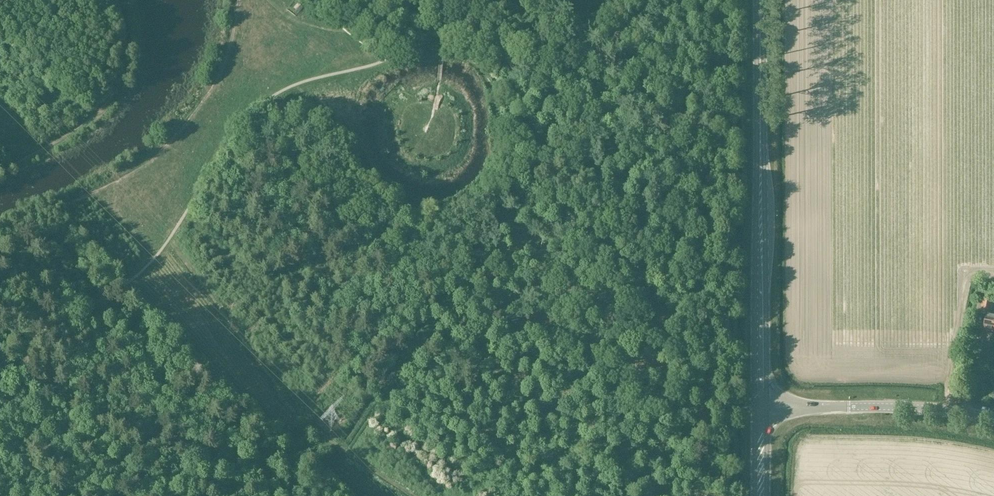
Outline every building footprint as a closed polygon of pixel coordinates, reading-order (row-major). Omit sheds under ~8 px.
[(304,9),(299,3),(294,8),(299,14),(304,9)] [(991,315),(993,303),(993,301),(983,299),(980,313),(991,315)] [(987,315),(984,330),(993,332),(993,317),(987,315)]
